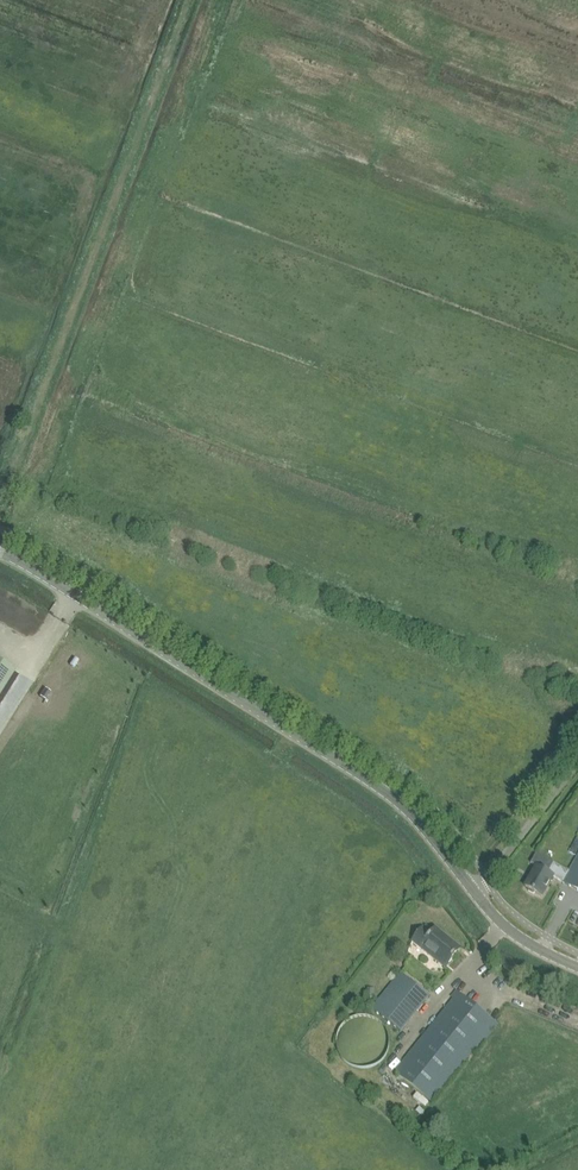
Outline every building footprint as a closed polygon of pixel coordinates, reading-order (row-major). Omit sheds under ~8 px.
[(16,670),(0,660),(0,694),(16,670)] [(537,867),(526,887),(529,889),(529,891),(534,893),(535,893),(542,896),(553,876),(548,873),(554,862),(537,853),(531,863),(537,867)] [(563,882),(577,891),(577,856),(563,882)] [(423,929),(416,938),(413,941),(446,967),(460,949),(435,929),(431,935),(423,929)] [(401,974),(374,1009),(401,1031),(429,996),(401,974)] [(455,993),(393,1071),(432,1103),(473,1051),(476,1053),(490,1034),(498,1024),(458,992),(456,994),(455,993)]
